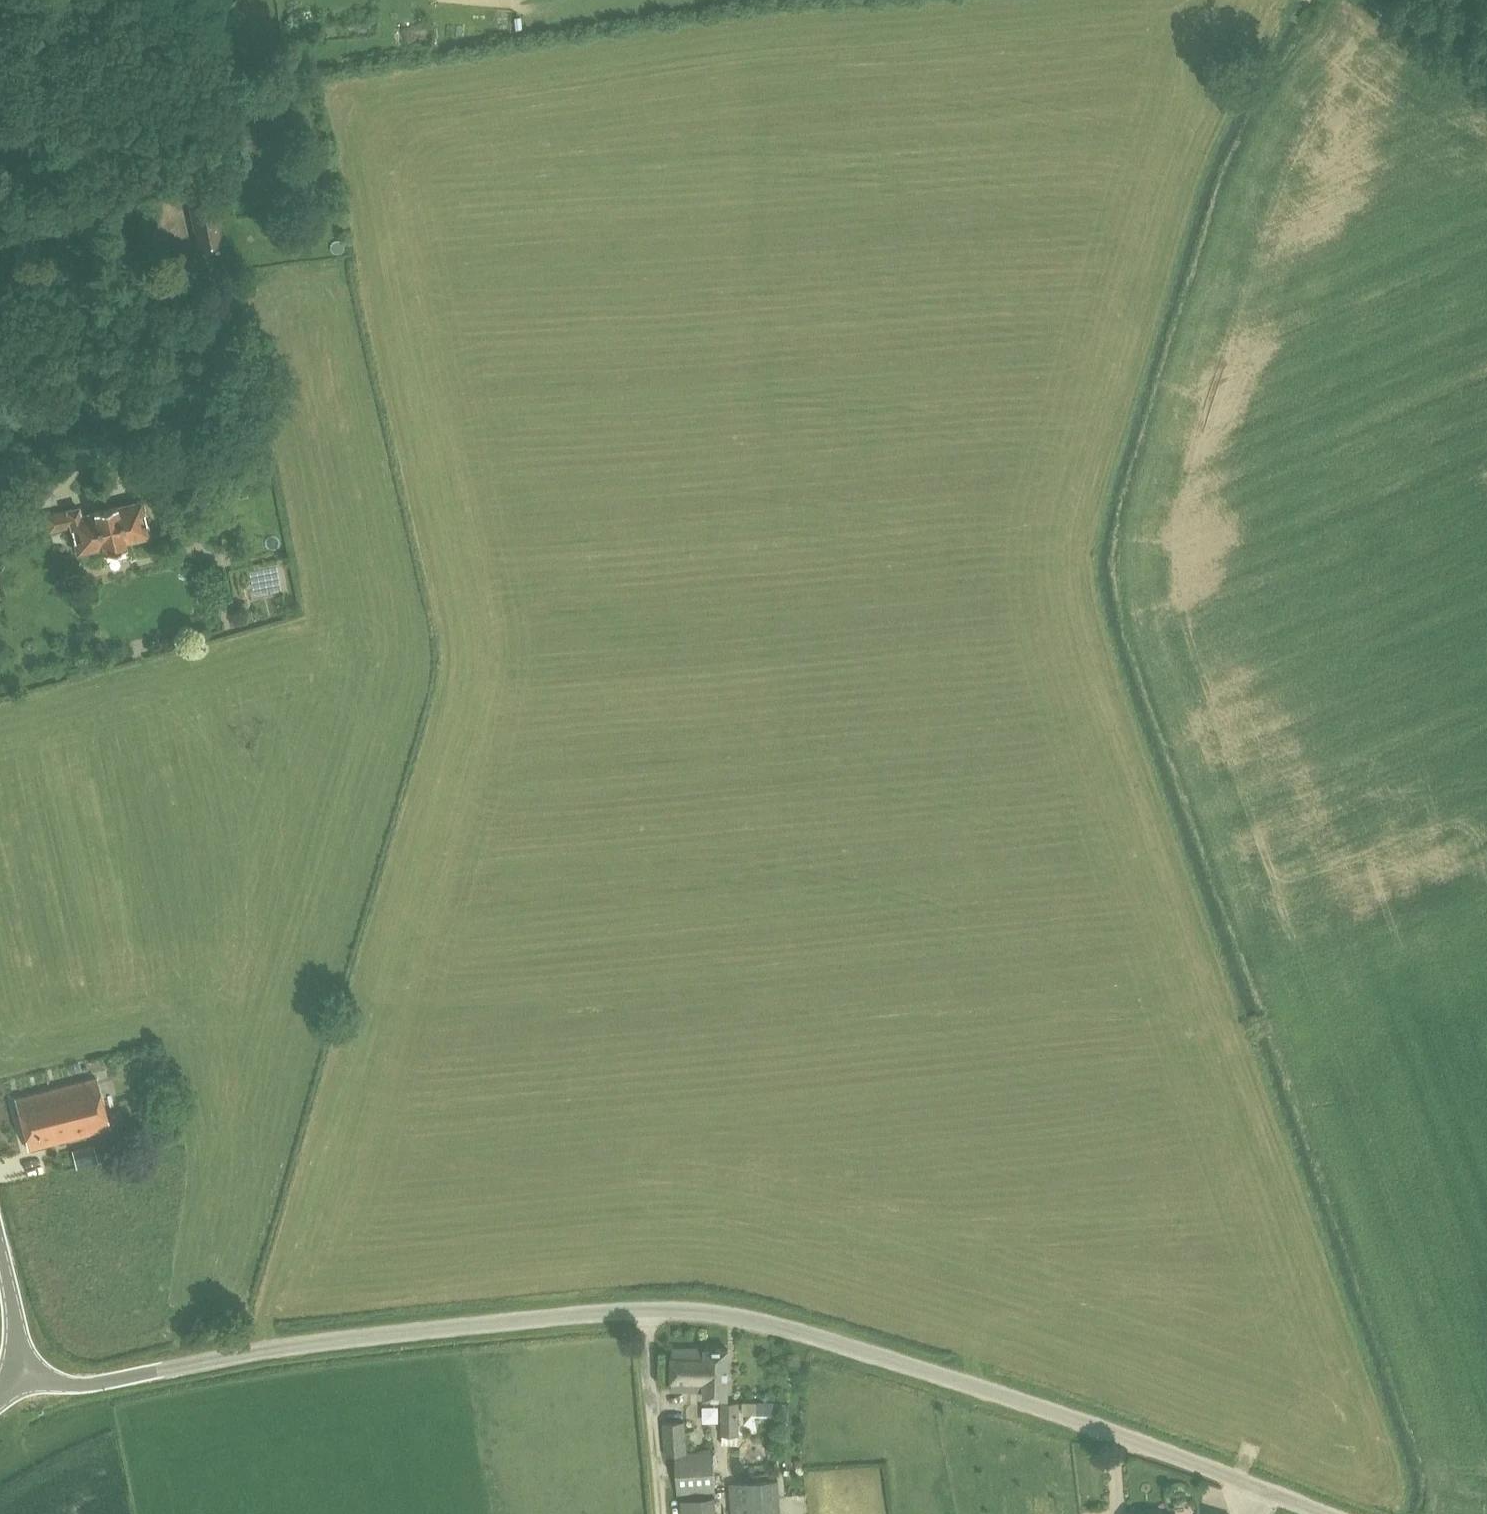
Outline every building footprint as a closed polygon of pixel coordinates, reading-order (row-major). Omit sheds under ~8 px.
[(189,206),(197,247),(220,242),(212,202),(189,206)] [(46,515),(50,531),(71,526),(78,553),(102,547),(104,552),(126,547),(125,542),(150,536),(142,501),(117,506),(94,511),(94,512),(81,515),(79,507),(46,515)] [(17,1099),(29,1149),(110,1128),(97,1078),(17,1099)] [(730,1350),(706,1349),(674,1348),(673,1390),(705,1391),(705,1397),(729,1398),(730,1350)] [(757,1402),(757,1413),(774,1413),(774,1402),(757,1402)] [(722,1437),(735,1437),(735,1403),(722,1403),(722,1437)] [(676,1454),(678,1493),(716,1491),(714,1450),(687,1451),(685,1421),(665,1422),(666,1455),(676,1454)] [(737,1477),(738,1513),(786,1513),(785,1475),(737,1477)] [(682,1513),(716,1513),(714,1496),(681,1499),(682,1513)]
